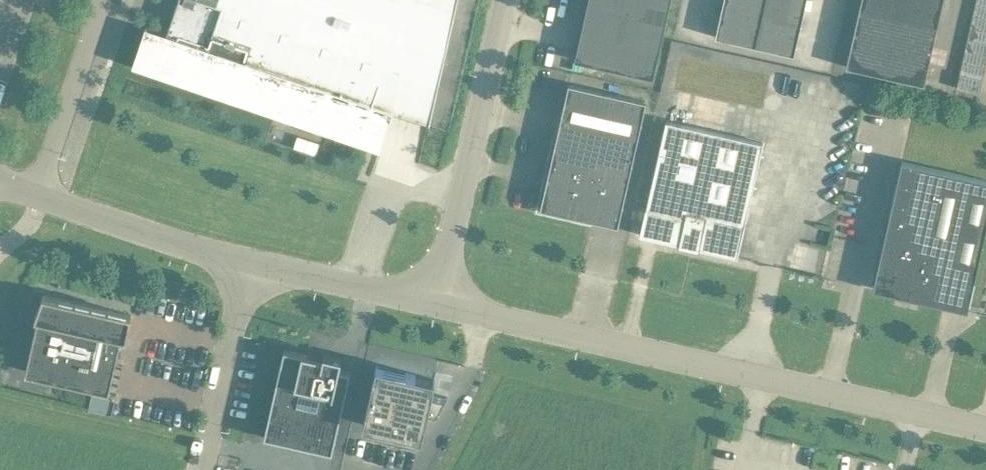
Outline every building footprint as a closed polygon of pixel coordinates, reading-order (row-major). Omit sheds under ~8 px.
[(379,150),(406,71),(436,81),(426,123),(429,124),(457,0),(176,0),(165,34),(145,27),(131,66),(133,67),(134,66),(368,146),(369,145),(368,145),(380,109),(391,112),(378,150),(379,150)] [(650,78),(652,78),(670,0),(586,0),(573,60),(650,78)] [(797,34),(805,0),(722,0),(714,37),(793,55),(797,34)] [(936,26),(942,0),(860,0),(844,67),(923,84),(936,26)] [(955,88),(979,93),(985,60),(985,0),(975,0),(955,88)] [(539,208),(617,226),(645,101),(567,84),(539,208)] [(679,92),(673,116),(685,119),(690,95),(679,92)] [(728,104),(694,96),(689,118),(723,126),(728,104)] [(743,224),(762,142),(665,120),(645,208),(683,217),(677,246),(680,247),(681,244),(694,247),(694,250),(697,251),(698,248),(736,257),(743,224)] [(985,224),(985,181),(900,161),(876,270),(877,270),(875,284),(966,305),(964,311),(966,312),(985,224)] [(813,273),(818,251),(794,245),(789,267),(813,273)] [(120,350),(119,350),(117,349),(120,337),(125,338),(130,315),(42,295),(34,318),(37,319),(25,371),(108,390),(116,354),(118,354),(119,354),(120,354),(121,353),(121,352),(121,351),(120,350)] [(320,361),(306,358),(307,355),(283,349),(263,438),(331,453),(349,372),(338,369),(340,358),(322,354),(320,361)] [(447,397),(446,397),(439,401),(429,399),(434,380),(375,366),(362,425),(420,438),(425,416),(435,418),(447,397)]
